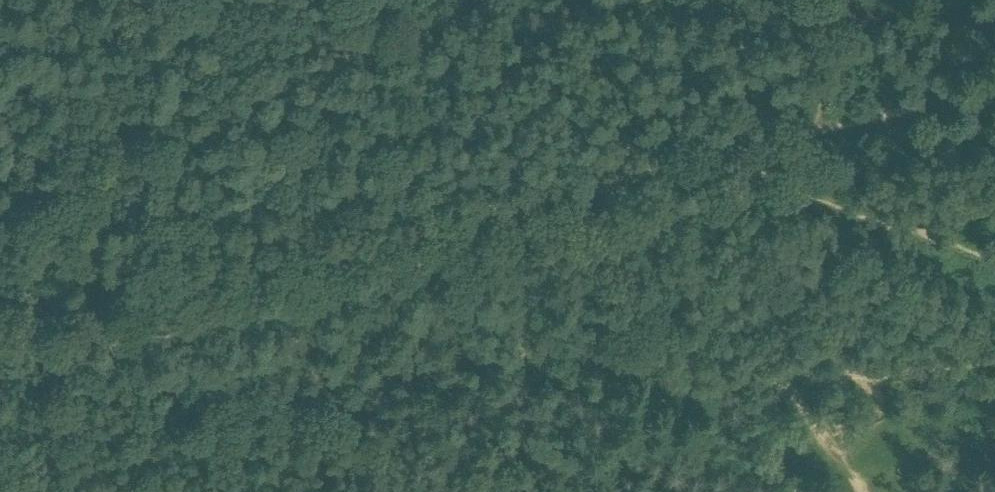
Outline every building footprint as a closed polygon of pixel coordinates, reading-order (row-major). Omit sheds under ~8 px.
[(796,480),(798,490),(813,486),(810,477),(796,480)]
